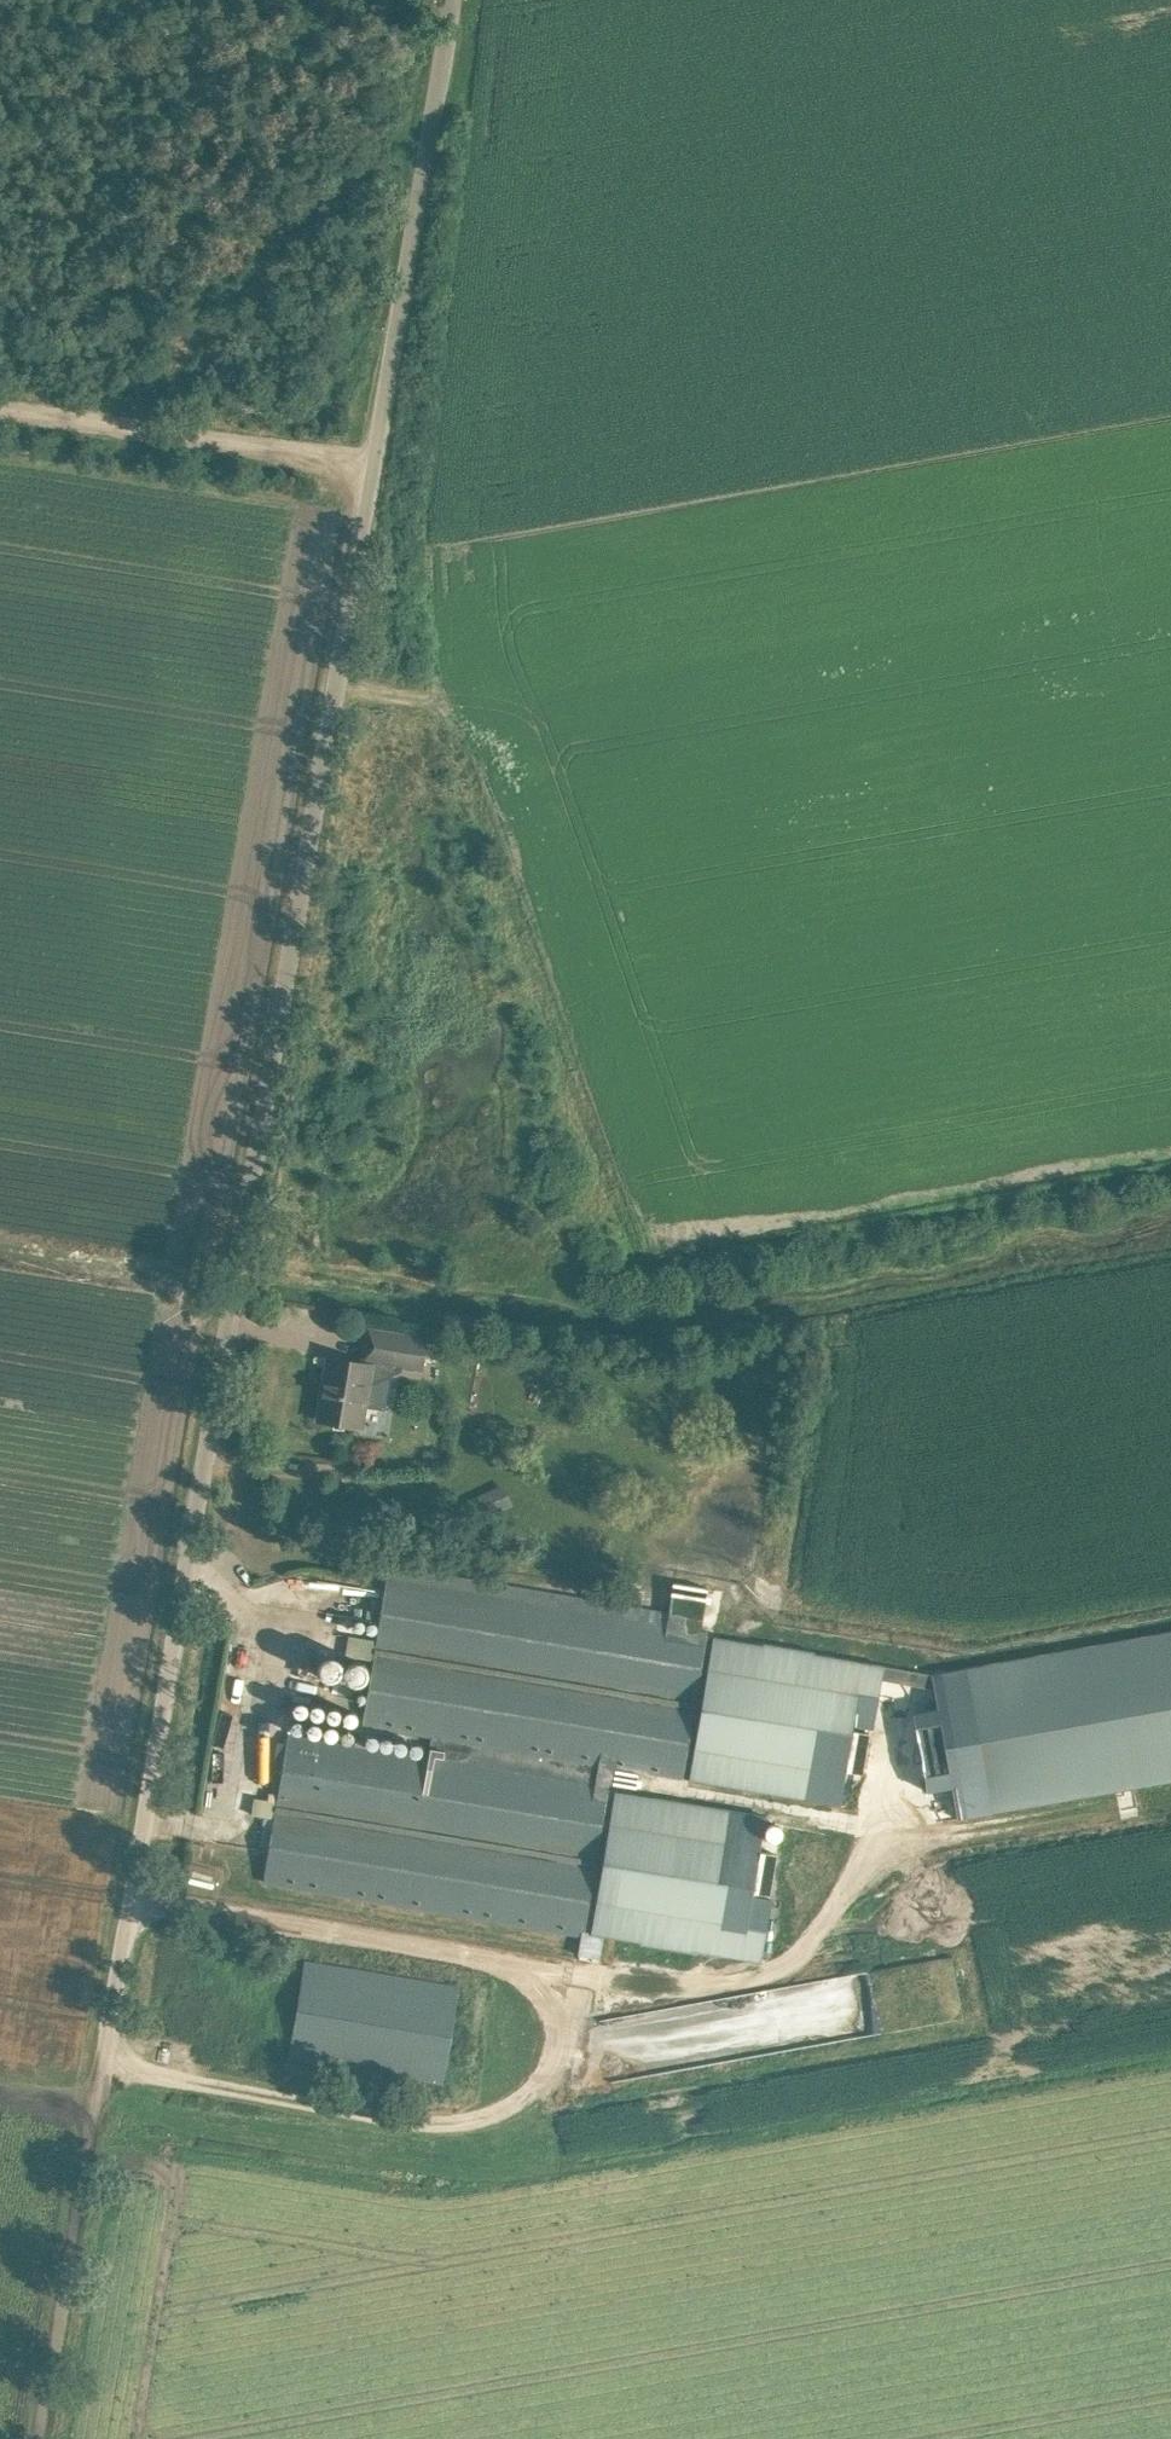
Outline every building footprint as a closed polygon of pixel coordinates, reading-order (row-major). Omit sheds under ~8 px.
[(370,1329),(365,1359),(404,1365),(423,1368),(424,1365),(425,1361),(440,1363),(442,1348),(435,1347),(428,1346),(429,1338),(370,1329)] [(329,1357),(318,1419),(330,1421),(342,1423),(364,1427),(367,1405),(384,1408),(387,1388),(371,1385),(374,1365),(365,1363),(353,1361),(329,1357)] [(966,1861),(994,2004),(1170,1972),(1170,1824),(1154,1827),(1145,1779),(1170,1774),(1170,1623),(913,1670),(707,1634),(708,1631),(388,1578),(363,1724),(432,1735),(427,1759),(288,1736),(264,1881),(584,1934),(609,1788),(435,1759),(439,1738),(840,1806),(854,1726),(874,1729),(883,1672),(915,1678),(940,1816),(1133,1781),(1142,1829),(966,1861)] [(766,1816),(615,1791),(592,1933),(762,1961),(772,1899),(753,1896),(766,1816)] [(305,1959),(288,2057),(515,2096),(524,2038),(453,2026),(460,1986),(305,1959)]
